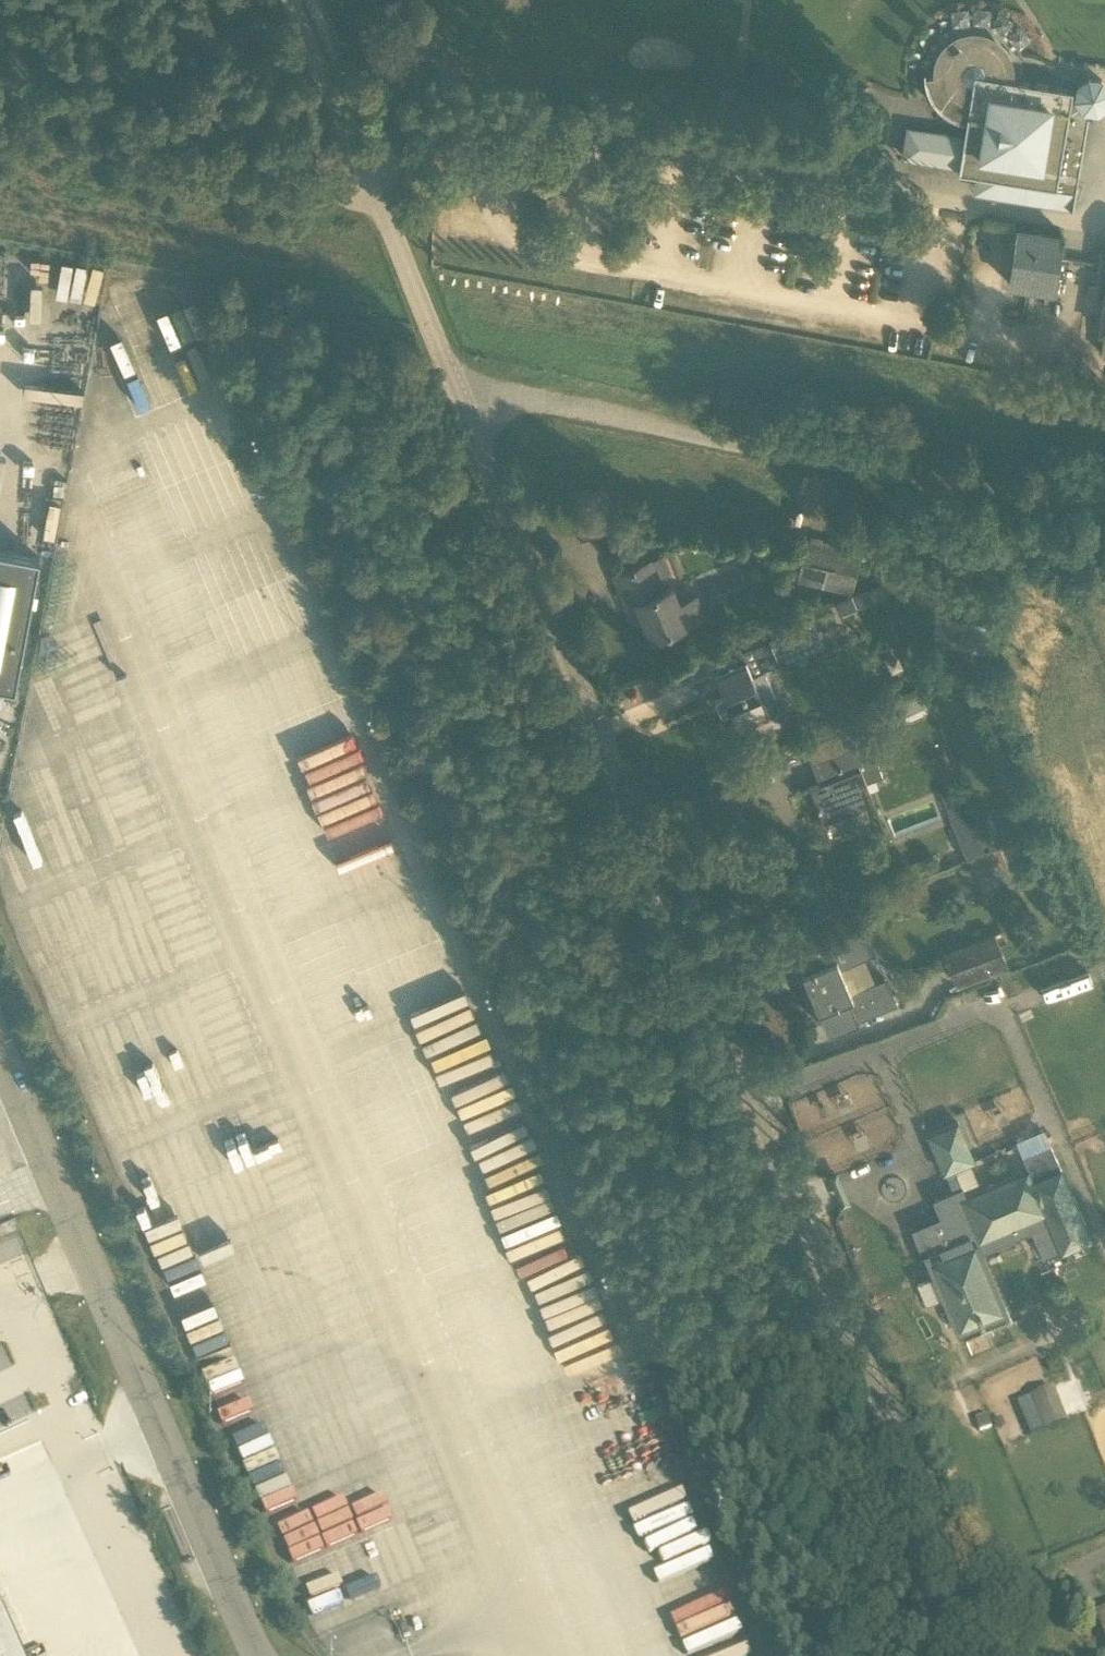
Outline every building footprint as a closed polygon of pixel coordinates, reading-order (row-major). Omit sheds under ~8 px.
[(960,166),(959,172),(981,175),(979,187),(993,189),(993,192),(1072,204),(1084,125),(1086,112),(1098,114),(1104,109),(1104,79),(1104,77),(1088,74),(1076,83),(1073,90),(1014,81),(1015,80),(1005,79),(1005,70),(1003,62),(999,55),(994,49),(987,45),(979,43),(971,43),(959,46),(958,44),(952,49),(953,51),(950,54),(946,61),(944,68),(943,76),(934,77),(926,78),(926,73),(924,73),(924,74),(924,75),(924,76),(925,77),(925,78),(925,80),(925,83),(926,85),(927,88),(928,91),(929,94),(930,96),(931,99),(933,101),(935,104),(937,106),(939,108),(941,110),(943,112),(945,114),(948,116),(950,117),(953,118),(955,120),(958,121),(961,121),(964,122),(966,122),(964,138),(910,130),(905,157),(960,166)] [(1063,237),(1018,230),(1010,284),(1054,290),(1063,237)] [(1102,243),(1094,296),(1104,298),(1104,243),(1102,243)] [(860,554),(806,542),(797,583),(851,595),(860,554)] [(0,551),(0,686),(16,689),(41,558),(0,551)] [(698,595),(678,602),(673,588),(662,593),(649,562),(615,575),(635,623),(645,619),(653,637),(706,617),(698,595)] [(869,589),(852,596),(856,607),(874,600),(869,589)] [(856,607),(852,596),(838,601),(843,615),(857,609),(856,607)] [(990,623),(939,613),(934,640),(964,646),(962,658),(982,662),(990,623)] [(812,619),(770,637),(781,663),(823,645),(812,619)] [(765,669),(753,675),(747,660),(716,673),(740,728),(749,724),(758,727),(761,719),(770,715),(764,700),(776,695),(765,669)] [(900,718),(913,711),(907,698),(893,705),(900,718)] [(884,776),(871,740),(812,763),(820,783),(811,787),(824,822),(875,802),(868,783),(884,776)] [(973,818),(970,820),(956,784),(953,785),(949,776),(937,781),(967,860),(987,853),(973,818)] [(898,1002),(888,979),(855,993),(844,968),(877,954),(867,932),(834,947),(832,942),(800,955),(812,983),(808,984),(819,1012),(820,1011),(829,1032),(898,1002)] [(1009,966),(996,932),(943,953),(956,986),(1009,966)] [(960,1122),(949,1126),(928,1135),(945,1173),(946,1173),(954,1192),(935,1201),(948,1231),(949,1231),(954,1242),(939,1248),(946,1263),(929,1271),(934,1283),(940,1280),(961,1329),(971,1325),(971,1326),(984,1320),(984,1319),(1000,1312),(1001,1315),(1009,1312),(983,1254),(1031,1232),(1042,1257),(1060,1249),(1063,1254),(1095,1239),(1062,1166),(1032,1179),(1028,1169),(968,1196),(964,1186),(962,1187),(955,1170),(976,1161),(960,1122)] [(1055,1387),(1031,1396),(1044,1431),(1068,1422),(1067,1420),(1055,1387)] [(141,1556),(164,1566),(102,1419),(100,1482),(108,1479),(108,1444),(128,1490),(127,1508),(117,1512),(104,1506),(103,1526),(92,1531),(84,1549),(77,1533),(62,1526),(61,1546),(50,1519),(32,1519),(29,1525),(40,1550),(70,1550),(28,1568),(29,1568),(29,1575),(44,1612),(75,1613),(82,1610),(82,1586),(113,1587),(123,1565),(135,1570),(141,1556)] [(29,1452),(5,1464),(5,1471),(26,1513),(27,1490),(35,1491),(43,1507),(52,1507),(53,1480),(45,1479),(59,1472),(52,1458),(52,1452),(29,1452)] [(1096,1615),(1104,1636),(1104,1611),(1096,1615)] [(0,1618),(0,1655),(17,1655),(0,1618)]
